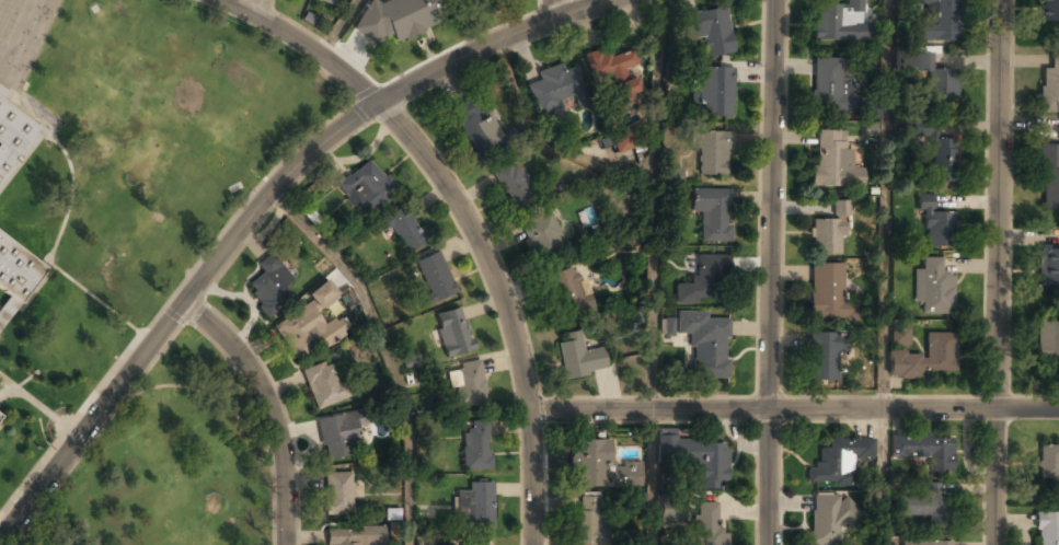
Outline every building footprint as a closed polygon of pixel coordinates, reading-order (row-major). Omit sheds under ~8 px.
[(378,45),(381,39),(393,35),(395,41),(434,27),(442,13),(438,0),(384,0),(378,2),(375,0),(370,0),(353,30),(378,45)] [(862,0),(845,0),(845,4),(814,4),(814,40),(871,40),(871,20),(862,20),(862,0)] [(902,7),(916,8),(916,42),(956,42),(957,0),(902,0),(902,7)] [(1041,21),(1058,22),(1058,0),(1041,0),(1041,21)] [(726,9),(681,15),(684,42),(702,39),(704,58),(734,54),(726,9)] [(607,81),(614,106),(641,98),(631,68),(638,66),(633,50),(611,58),(609,49),(585,57),(594,84),(607,81)] [(1058,113),(1058,55),(1050,55),(1050,68),(1040,68),(1039,113),(1058,113)] [(847,58),(814,58),(813,111),(861,112),(862,91),(847,90),(847,58)] [(926,103),(954,104),(955,70),(930,69),(931,58),(928,58),(926,103)] [(563,109),(561,100),(574,97),(567,66),(537,72),(539,83),(530,84),(537,115),(563,109)] [(733,68),(694,67),(694,105),(701,105),(701,118),(732,118),(733,68)] [(46,130),(0,190),(0,95),(46,130)] [(880,99),(864,98),(864,119),(880,120),(880,99)] [(480,161),(507,146),(490,117),(483,121),(471,101),(450,113),(480,161)] [(954,182),(954,139),(937,138),(937,121),(913,121),(913,137),(929,137),(928,181),(954,182)] [(611,132),(617,153),(635,148),(630,127),(611,132)] [(862,170),(849,170),(849,131),(813,131),(814,187),(863,187),(862,170)] [(699,132),(699,175),(728,175),(728,132),(699,132)] [(1039,143),(1040,208),(1058,208),(1058,143),(1039,143)] [(491,173),(516,213),(539,199),(514,159),(491,173)] [(395,194),(370,160),(336,184),(361,218),(395,194)] [(702,241),(729,241),(729,188),(691,188),(691,212),(702,212),(702,241)] [(955,245),(954,211),(933,211),(933,194),(923,195),(923,246),(955,245)] [(850,200),(833,200),(833,217),(850,217),(850,200)] [(429,235),(399,208),(382,227),(412,254),(429,235)] [(533,262),(564,247),(549,213),(518,227),(533,262)] [(813,221),(813,256),(843,256),(843,221),(813,221)] [(46,268),(0,328),(0,307),(10,294),(0,287),(0,233),(46,268)] [(1058,286),(1058,249),(1038,250),(1039,287),(1058,286)] [(431,303),(457,291),(438,252),(413,264),(431,303)] [(296,282),(270,254),(256,267),(262,274),(243,290),(269,318),(291,300),(285,292),(296,282)] [(729,255),(694,255),(693,282),(676,282),(676,303),(704,303),(704,281),(729,281),(729,255)] [(914,269),(914,313),(953,313),(953,270),(942,270),(942,257),(924,257),(924,269),(914,269)] [(853,320),(853,303),(843,303),(842,265),(809,265),(809,321),(853,320)] [(587,312),(575,267),(546,275),(559,320),(587,312)] [(296,351),(313,338),(322,351),(347,334),(337,318),(325,327),(315,313),(337,298),(326,281),(307,294),(312,302),(277,325),(296,351)] [(435,314),(446,358),(473,350),(461,308),(435,314)] [(707,311),(676,311),(676,334),(690,334),(690,379),(728,379),(728,318),(707,318),(707,311)] [(674,318),(659,318),(659,336),(674,336),(674,318)] [(1036,322),(1036,363),(1058,363),(1058,334),(1058,321),(1036,322)] [(909,331),(891,331),(891,344),(907,344),(907,337),(909,337),(909,331)] [(565,380),(608,371),(603,349),(583,352),(579,332),(557,336),(565,380)] [(955,370),(955,333),(925,332),(925,352),(888,352),(888,379),(920,380),(920,370),(955,370)] [(838,333),(809,333),(809,381),(838,381),(838,333)] [(333,361),(302,373),(315,411),(347,401),(333,361)] [(481,363),(447,368),(449,390),(456,390),(459,408),(486,405),(481,363)] [(316,420),(323,462),(350,457),(348,444),(358,443),(354,415),(316,420)] [(490,422),(464,422),(464,471),(490,471),(490,422)] [(674,441),(675,432),(657,432),(656,464),(695,466),(695,480),(727,482),(728,443),(674,441)] [(953,472),(953,437),(891,437),(891,460),(928,460),(928,472),(953,472)] [(807,467),(807,485),(852,486),(852,460),(873,460),(873,441),(829,440),(829,450),(818,450),(818,467),(807,467)] [(640,465),(610,466),(609,442),(572,442),(572,488),(640,487),(640,465)] [(1037,445),(1038,480),(1058,480),(1058,445),(1037,445)] [(352,517),(352,474),(324,474),(324,517),(352,517)] [(491,529),(491,485),(470,485),(470,492),(456,492),(456,529),(491,529)] [(942,486),(924,486),(924,497),(897,497),(897,518),(942,518),(942,486)] [(658,525),(682,525),(682,494),(664,494),(664,488),(658,488),(658,525)] [(602,497),(575,497),(575,544),(602,544),(602,497)] [(841,525),(853,525),(853,497),(810,497),(809,544),(841,544),(841,525)] [(726,531),(716,531),(717,505),(693,505),(693,544),(726,544),(726,531)] [(1037,544),(1058,544),(1058,512),(1036,513),(1037,544)] [(325,530),(325,544),(383,544),(382,529),(325,530)]
